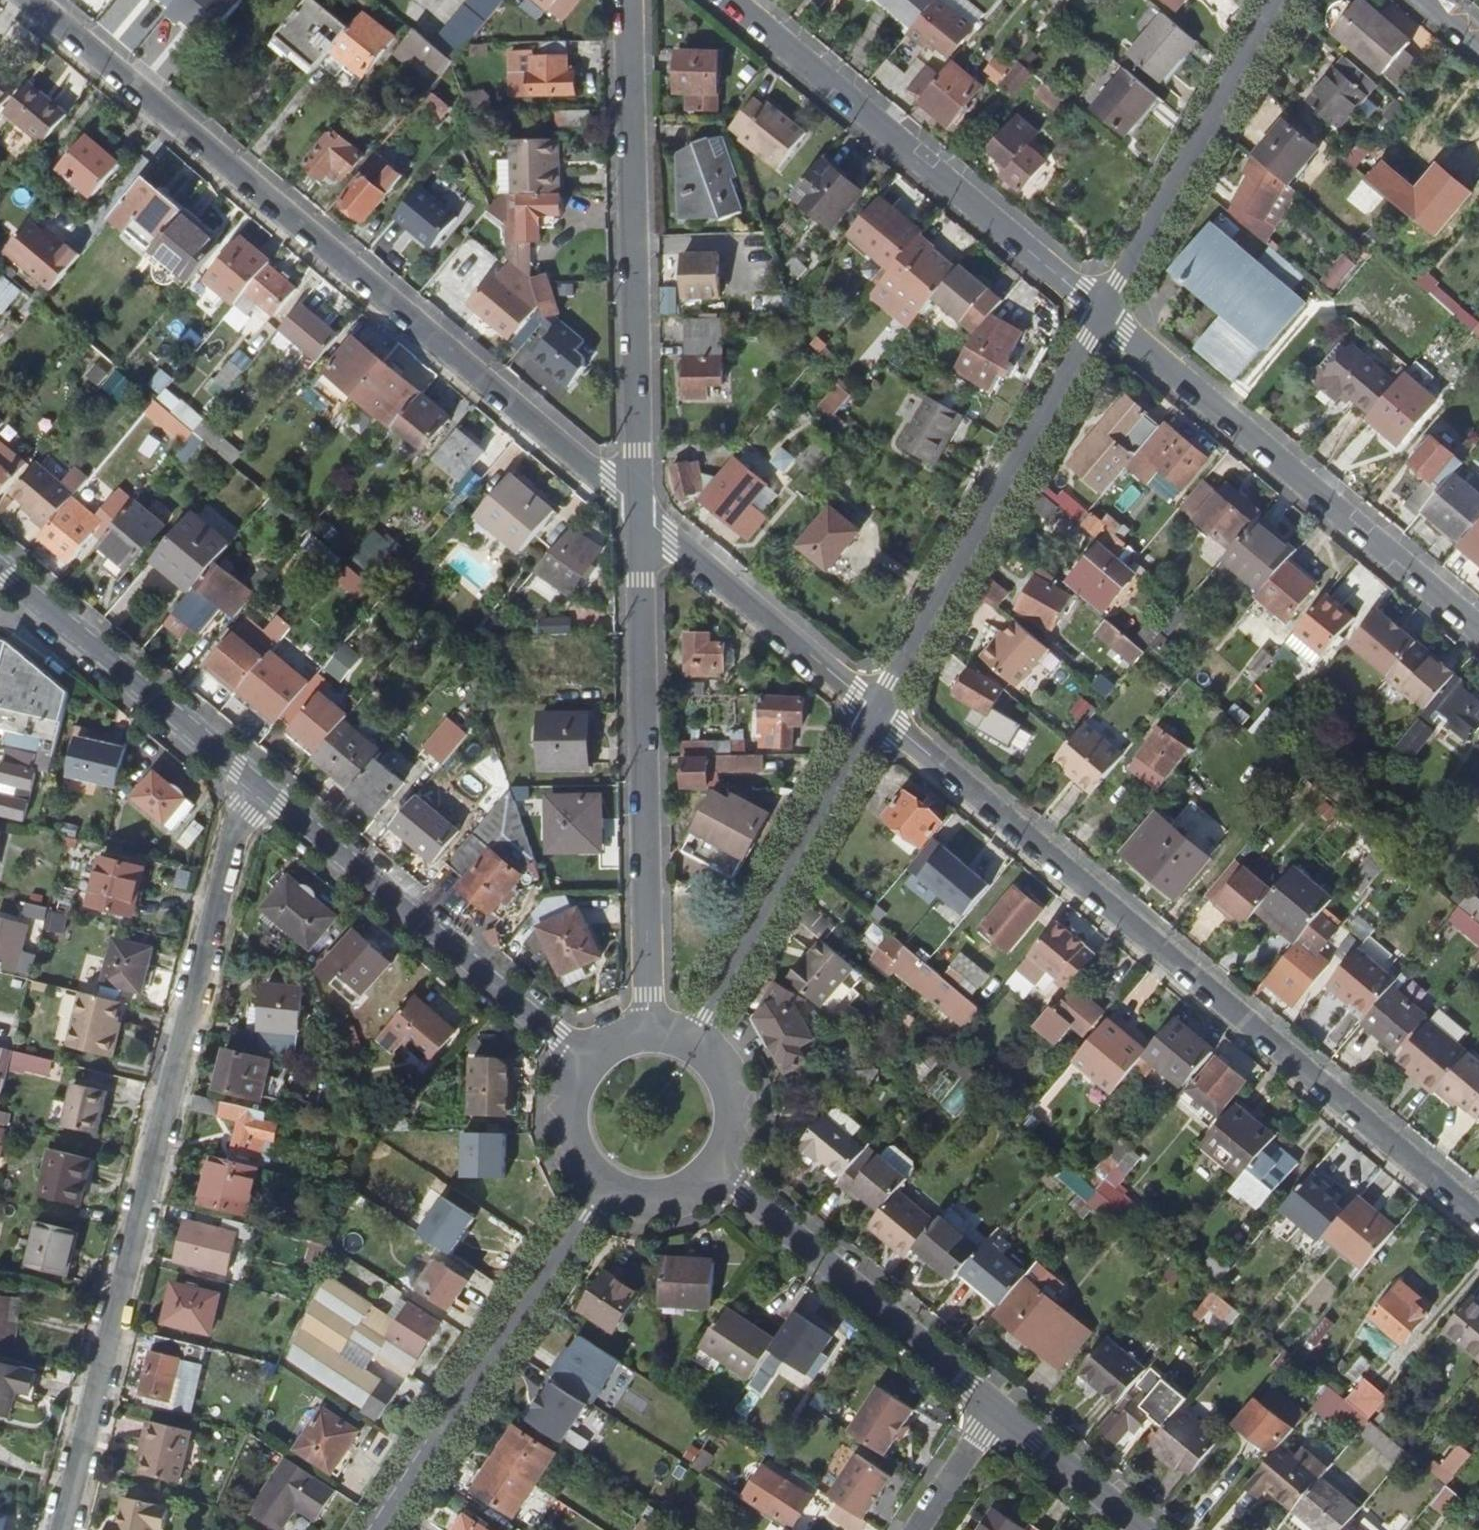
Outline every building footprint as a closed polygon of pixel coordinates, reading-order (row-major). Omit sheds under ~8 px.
[(174,21),(191,0),(149,0),(174,21)] [(317,70),(322,64),(356,23),(329,0),(311,0),(275,42),(296,59),(299,56),(317,70)] [(435,43),(453,58),(456,61),(506,0),(470,0),(435,43)] [(550,10),(558,0),(538,0),(550,10)] [(550,10),(562,19),(577,0),(558,0),(550,10)] [(919,26),(941,0),(888,0),(919,26)] [(919,26),(913,34),(928,47),(933,41),(953,57),(977,29),(951,7),(957,0),(941,0),(919,26)] [(1383,73),(1403,50),(1409,43),(1359,0),(1358,0),(1332,30),(1383,73)] [(1162,80),(1197,39),(1165,12),(1130,52),(1162,80)] [(395,37),(365,13),(356,23),(322,64),(338,76),(348,63),(363,75),(395,37)] [(406,43),(415,51),(427,37),(418,29),(412,35),(406,43)] [(440,71),(453,58),(435,43),(427,37),(415,51),(440,71)] [(510,94),(574,95),(574,74),(567,74),(567,41),(525,42),(525,52),(510,52),(510,94)] [(1416,62),(1403,50),(1383,73),(1397,84),(1416,62)] [(717,55),(678,56),(679,93),(691,93),(692,111),(719,110),(717,55)] [(1338,128),(1377,83),(1345,56),(1307,102),(1338,128)] [(1025,75),(994,59),(987,73),(1018,89),(1025,75)] [(454,104),(465,92),(454,63),(434,86),(454,104)] [(982,88),(954,63),(940,81),(923,100),(952,124),(982,88)] [(1129,134),(1160,96),(1129,70),(1097,106),(1129,134)] [(912,91),(923,100),(940,81),(928,71),(912,91)] [(54,100),(32,82),(29,87),(50,105),(54,100)] [(445,115),(454,104),(434,86),(433,88),(425,98),(432,103),(445,115)] [(69,113),(54,100),(50,105),(29,87),(8,111),(45,142),(69,113)] [(13,98),(0,88),(0,113),(13,98)] [(757,96),(733,125),(738,140),(744,137),(780,167),(809,132),(772,101),(768,106),(757,96)] [(1385,115),(1395,123),(1407,109),(1397,100),(1385,115)] [(441,120),(445,115),(432,103),(428,109),(441,120)] [(565,111),(566,126),(565,128),(592,127),(592,111),(565,111)] [(1044,127),(1024,111),(995,146),(1013,161),(1007,170),(1027,187),(1053,155),(1034,140),(1044,127)] [(1319,149),(1286,121),(1259,153),(1292,181),(1319,149)] [(366,155),(336,131),(307,166),(324,181),(336,167),(347,177),(366,155)] [(745,216),(732,178),(726,181),(710,140),(709,138),(694,146),(697,153),(682,160),(680,177),(693,216),(719,217),(721,224),(745,216)] [(121,167),(88,139),(61,171),(74,182),(67,191),(87,208),(121,167)] [(503,194),(517,193),(562,193),(562,168),(556,168),(556,140),(517,140),(517,162),(503,162),(503,194)] [(726,141),(710,140),(726,181),(732,178),(738,176),(726,141)] [(1362,144),(1348,161),(1357,170),(1372,151),(1362,144)] [(380,153),(372,162),(341,200),(368,222),(407,175),(380,153)] [(1272,247),(1302,195),(1292,187),(1255,155),(1248,168),(1252,171),(1230,211),(1263,239),(1272,247)] [(863,189),(823,158),(795,193),(834,225),(863,189)] [(1385,163),(1371,181),(1409,213),(1437,235),(1473,193),(1441,167),(1419,192),(1385,163)] [(183,214),(144,182),(114,218),(152,251),(183,214)] [(423,187),(397,218),(411,230),(412,228),(419,233),(417,235),(434,249),(460,219),(423,187)] [(562,194),(523,194),(524,241),(542,240),(542,215),(562,215),(562,194)] [(904,216),(881,197),(850,235),(893,270),(921,235),(901,219),(904,216)] [(214,232),(187,210),(183,214),(210,237),(214,232)] [(210,237),(183,214),(152,251),(189,283),(221,246),(210,237)] [(1308,277),(1274,248),(1261,264),(1232,240),(1241,230),(1224,215),(1216,225),(1213,223),(1174,272),(1225,315),(1198,350),(1236,380),(1263,347),(1270,352),(1308,304),(1295,293),(1308,277)] [(924,232),(904,216),(901,219),(921,235),(924,232)] [(52,291),(82,255),(59,235),(54,240),(32,221),(6,252),(52,291)] [(936,248),(921,235),(893,270),(884,280),(923,312),(935,297),(955,273),(931,253),(934,249),(936,248)] [(210,277),(239,302),(270,266),(272,263),(243,239),(210,277)] [(959,269),(934,249),(931,253),(955,273),(959,269)] [(721,252),(687,253),(689,295),(723,295),(721,252)] [(810,269),(797,257),(790,267),(802,277),(810,269)] [(962,264),(959,269),(955,273),(935,297),(965,322),(973,312),(985,322),(993,312),(1004,299),(992,289),(979,278),(962,264)] [(298,290),(270,266),(239,302),(235,307),(248,316),(258,303),(276,317),(298,290)] [(5,313),(24,289),(4,272),(0,277),(0,309),(5,313)] [(983,273),(979,278),(992,289),(997,284),(983,273)] [(548,274),(533,280),(544,310),(559,303),(548,274)] [(536,310),(502,281),(490,295),(526,325),(536,310)] [(339,337),(302,306),(282,329),(271,342),(293,360),(304,347),(320,360),(339,337)] [(995,386),(1019,341),(1000,331),(1005,319),(993,312),(985,322),(978,329),(958,366),(995,386)] [(844,347),(873,371),(881,362),(901,338),(872,315),(844,347)] [(556,316),(542,320),(556,332),(535,356),(571,387),(588,367),(588,357),(580,350),(587,341),(556,316)] [(725,320),(688,319),(691,397),(713,396),(713,383),(727,383),(725,320)] [(1025,330),(1005,319),(1000,331),(1019,341),(1025,330)] [(314,388),(342,412),(356,396),(385,362),(356,338),(314,388)] [(1356,400),(1376,416),(1402,384),(1357,348),(1335,375),(1324,388),(1341,402),(1345,397),(1348,393),(1356,400)] [(864,382),(826,350),(823,353),(816,362),(816,363),(854,395),(864,382)] [(216,381),(229,392),(254,362),(240,353),(216,381)] [(413,386),(385,362),(356,396),(385,420),(413,386)] [(1314,379),(1324,388),(1335,375),(1324,367),(1314,379)] [(1438,402),(1408,377),(1402,384),(1376,416),(1374,418),(1405,443),(1438,402)] [(1353,404),(1356,400),(1348,393),(1345,397),(1353,404)] [(452,418),(423,394),(397,424),(426,449),(452,418)] [(938,462),(965,413),(939,399),(930,394),(904,444),(938,462)] [(1077,468),(1107,491),(1163,423),(1129,396),(1087,446),(1091,450),(1077,468)] [(838,438),(851,423),(839,413),(826,428),(838,438)] [(222,438),(203,422),(195,431),(203,438),(214,447),(222,438)] [(1208,458),(1172,428),(1149,457),(1184,487),(1208,458)] [(455,489),(466,498),(483,478),(472,469),(486,452),(460,429),(436,457),(464,480),(455,489)] [(194,450),(203,438),(195,431),(185,444),(194,450)] [(841,456),(818,438),(799,461),(822,480),(841,456)] [(11,444),(8,447),(0,440),(0,493),(29,459),(11,444)] [(1410,507),(1423,519),(1429,512),(1459,475),(1467,465),(1438,440),(1418,465),(1434,479),(1410,507)] [(186,460),(194,450),(185,444),(177,452),(186,460)] [(769,485),(740,461),(708,501),(751,537),(769,516),(753,503),(769,485)] [(38,462),(12,492),(25,503),(36,512),(35,513),(32,517),(45,528),(64,506),(73,496),(88,478),(75,466),(61,482),(38,462)] [(691,462),(675,466),(681,486),(697,481),(691,462)] [(229,482),(260,509),(272,495),(240,468),(229,482)] [(549,509),(509,475),(475,517),(515,551),(549,509)] [(1459,475),(1429,512),(1468,545),(1478,531),(1478,492),(1459,475)] [(1217,490),(1202,478),(1180,506),(1231,549),(1254,521),(1256,518),(1260,514),(1261,512),(1225,481),(1217,490)] [(1080,522),(1090,511),(1065,489),(1060,495),(1050,486),(1045,492),(1064,508),(1080,522)] [(1053,520),(1064,508),(1045,492),(1041,488),(1032,503),(1053,520)] [(71,560),(83,546),(96,532),(104,539),(124,515),(107,500),(94,514),(73,496),(64,506),(65,508),(42,535),(71,560)] [(1108,500),(1085,526),(1103,542),(1125,561),(1133,552),(1123,543),(1138,526),(1108,500)] [(36,512),(25,503),(24,504),(35,513),(36,512)] [(162,527),(134,503),(124,515),(104,539),(99,544),(110,554),(100,565),(117,580),(162,527)] [(290,511),(281,521),(294,531),(303,521),(290,511)] [(862,535),(833,511),(803,546),(832,571),(862,535)] [(153,558),(192,591),(216,562),(231,545),(192,512),(153,558)] [(1298,547),(1260,514),(1256,518),(1295,551),(1298,547)] [(1295,551),(1256,518),(1254,521),(1231,549),(1224,557),(1263,589),(1287,560),(1292,554),(1295,551)] [(583,571),(593,559),(599,551),(571,528),(547,557),(542,563),(571,587),(583,571)] [(1468,545),(1478,554),(1478,531),(1468,545)] [(83,546),(91,553),(99,544),(104,539),(96,532),(83,546)] [(370,557),(385,570),(401,551),(386,538),(370,557)] [(1104,609),(1137,571),(1125,561),(1103,542),(1070,579),(1104,609)] [(324,545),(319,552),(330,563),(337,555),(324,545)] [(311,586),(330,563),(319,552),(300,576),(311,586)] [(1321,577),(1292,554),(1287,560),(1316,584),(1321,577)] [(598,563),(593,559),(583,571),(588,575),(598,563)] [(1273,604),(1288,617),(1316,584),(1287,560),(1263,589),(1260,593),(1273,604)] [(167,621),(179,635),(190,622),(201,632),(222,607),(234,617),(254,595),(216,562),(192,591),(167,621)] [(1011,595),(991,577),(984,591),(1001,606),(1011,595)] [(1073,597),(1037,577),(1019,609),(1056,630),(1073,597)] [(1355,617),(1324,593),(1292,632),(1323,656),(1355,617)] [(1284,622),(1288,617),(1273,604),(1269,609),(1284,622)] [(1418,640),(1379,607),(1350,642),(1389,674),(1390,672),(1418,640)] [(1125,666),(1130,670),(1145,652),(1133,641),(1107,619),(1097,632),(1128,661),(1125,666)] [(1021,689),(1054,651),(1023,624),(1004,646),(1001,643),(987,660),(1021,689)] [(726,670),(725,639),(711,639),(710,630),(688,630),(689,671),(726,670)] [(240,633),(212,667),(239,690),(268,656),(240,633)] [(725,639),(726,670),(737,646),(725,639)] [(1409,687),(1429,706),(1456,672),(1418,640),(1390,672),(1390,679),(1401,688),(1409,687)] [(22,751),(55,759),(71,693),(12,643),(0,645),(0,681),(2,682),(0,689),(0,729),(26,735),(22,751)] [(1271,654),(1262,648),(1249,664),(1258,671),(1271,654)] [(239,690),(277,722),(280,718),(309,683),(272,651),(268,656),(239,690)] [(207,673),(234,696),(239,690),(212,667),(207,673)] [(1006,691),(975,671),(959,696),(976,707),(966,722),(1010,749),(1023,727),(995,709),(1006,691)] [(1426,723),(1431,718),(1435,720),(1440,714),(1447,720),(1445,722),(1466,739),(1478,724),(1478,698),(1464,685),(1464,680),(1456,672),(1429,706),(1418,718),(1426,723)] [(1107,697),(1116,686),(1102,675),(1094,686),(1107,697)] [(686,683),(686,694),(708,694),(708,682),(686,683)] [(288,736),(314,756),(348,716),(309,683),(280,718),(293,728),(288,736)] [(765,693),(761,742),(793,745),(795,721),(805,722),(807,697),(765,693)] [(1223,711),(1216,704),(1209,713),(1217,719),(1223,711)] [(1270,706),(1250,729),(1267,742),(1286,719),(1270,706)] [(544,768),(592,768),(592,716),(544,717),(544,768)] [(426,747),(444,762),(469,732),(451,717),(426,747)] [(1082,777),(1097,789),(1129,751),(1089,718),(1061,753),(1076,765),(1085,773),(1082,777)] [(1429,727),(1426,723),(1418,718),(1407,731),(1418,740),(1429,727)] [(1164,721),(1158,728),(1174,740),(1179,734),(1164,721)] [(339,767),(356,783),(376,759),(386,748),(357,723),(326,761),(336,770),(339,767)] [(1187,751),(1174,740),(1158,728),(1135,757),(1162,780),(1187,751)] [(71,777),(120,788),(128,751),(79,739),(71,777)] [(686,743),(686,755),(709,755),(710,752),(747,751),(748,742),(686,743)] [(51,774),(55,759),(22,751),(8,747),(0,778),(0,813),(24,819),(28,800),(16,796),(24,767),(51,774)] [(766,766),(766,753),(709,755),(709,757),(686,757),(688,786),(710,786),(711,768),(766,766)] [(403,781),(376,759),(356,783),(352,788),(379,810),(403,781)] [(1467,779),(1478,788),(1478,764),(1467,779)] [(1085,773),(1076,765),(1072,769),(1082,777),(1085,773)] [(167,822),(173,815),(187,797),(155,770),(135,795),(167,822)] [(1097,789),(1082,777),(1079,781),(1094,793),(1097,789)] [(464,823),(422,788),(392,823),(434,859),(464,823)] [(494,910),(538,859),(511,788),(450,859),(471,876),(464,886),(494,910)] [(774,811),(735,788),(731,797),(719,790),(687,843),(738,873),(774,811)] [(943,822),(907,791),(886,816),(922,848),(943,822)] [(195,803),(187,797),(173,815),(181,821),(195,803)] [(1178,897),(1211,858),(1172,826),(1177,820),(1152,800),(1145,809),(1155,818),(1125,853),(1178,897)] [(603,802),(556,802),(555,852),(603,852),(603,802)] [(1179,818),(1177,820),(1172,826),(1211,858),(1217,851),(1179,818)] [(949,843),(920,874),(966,915),(994,884),(949,843)] [(90,904),(130,913),(142,867),(101,857),(90,904)] [(1379,870),(1366,859),(1348,881),(1361,891),(1379,870)] [(1266,901),(1305,933),(1318,917),(1334,897),(1296,865),(1275,890),(1266,901)] [(1275,890),(1246,866),(1215,903),(1228,913),(1231,910),(1247,923),(1266,901),(1275,890)] [(290,879),(263,912),(310,952),(337,919),(290,879)] [(941,907),(908,880),(887,905),(919,932),(941,907)] [(1023,892),(1016,887),(982,928),(1010,951),(1043,910),(1032,900),(1035,895),(1027,888),(1023,892)] [(1471,892),(1460,905),(1478,921),(1478,899),(1471,892)] [(579,911),(572,894),(551,895),(537,911),(545,927),(540,931),(528,946),(534,951),(542,956),(550,959),(556,956),(564,974),(593,961),(591,955),(600,950),(582,910),(579,911)] [(25,914),(46,919),(49,908),(27,902),(25,914)] [(1460,905),(1451,916),(1478,940),(1478,921),(1460,905)] [(13,957),(11,965),(23,968),(27,949),(33,924),(2,916),(0,922),(0,955),(13,957)] [(1336,932),(1318,917),(1305,933),(1270,975),(1299,998),(1326,966),(1315,957),(1336,932)] [(1059,921),(1021,967),(1038,981),(1049,968),(1061,978),(1088,945),(1059,921)] [(358,934),(322,977),(357,1006),(392,962),(358,934)] [(144,987),(149,967),(155,946),(115,937),(101,991),(120,995),(123,988),(143,993),(144,987)] [(926,964),(895,937),(885,950),(916,976),(926,964)] [(791,980),(833,1015),(855,989),(849,984),(861,970),(825,940),(791,980)] [(1359,948),(1328,985),(1343,997),(1345,994),(1369,1014),(1393,986),(1398,980),(1359,948)] [(27,949),(23,968),(34,971),(39,952),(27,949)] [(963,951),(952,965),(966,976),(958,984),(971,994),(988,973),(963,951)] [(6,972),(8,962),(0,960),(0,971),(6,972)] [(946,972),(958,984),(966,976),(952,965),(946,972)] [(805,999),(778,984),(759,1017),(788,1068),(808,1058),(804,1050),(814,1044),(805,1016),(805,999)] [(1427,1014),(1393,986),(1369,1014),(1364,1020),(1377,1032),(1383,1025),(1403,1042),(1427,1014)] [(272,987),(266,1048),(302,1058),(308,989),(272,987)] [(1058,1010),(1054,1006),(1036,1027),(1058,1046),(1075,1025),(1087,1035),(1104,1014),(1093,1005),(1094,1003),(1076,987),(1058,1010)] [(124,1001),(83,991),(69,1046),(114,1057),(119,1034),(116,1033),(119,1019),(124,1001)] [(444,1018),(417,997),(380,1042),(395,1055),(408,1040),(431,1059),(453,1033),(440,1023),(444,1018)] [(1403,1042),(1398,1049),(1403,1053),(1431,1019),(1431,1018),(1427,1014),(1403,1042)] [(457,1028),(444,1018),(440,1023),(453,1033),(457,1028)] [(1149,1051),(1111,1019),(1076,1060),(1115,1092),(1149,1051)] [(1215,1053),(1176,1019),(1154,1044),(1194,1078),(1215,1053)] [(1422,1081),(1436,1093),(1438,1090),(1470,1052),(1431,1019),(1403,1053),(1399,1057),(1413,1069),(1414,1067),(1426,1077),(1424,1079),(1422,1081)] [(1398,1049),(1403,1042),(1383,1025),(1377,1032),(1398,1049)] [(9,1066),(13,1050),(0,1047),(0,1104),(9,1066)] [(24,1069),(28,1053),(15,1050),(13,1050),(9,1066),(24,1069)] [(229,1050),(224,1071),(232,1073),(237,1052),(229,1050)] [(273,1062),(237,1052),(232,1073),(224,1071),(219,1090),(263,1101),(273,1062)] [(1470,1052),(1438,1090),(1453,1102),(1456,1098),(1460,1102),(1471,1111),(1478,1101),(1478,1059),(1470,1052)] [(1249,1082),(1221,1058),(1200,1083),(1228,1107),(1249,1082)] [(511,1082),(517,1075),(517,1063),(476,1064),(476,1115),(511,1115),(511,1082)] [(1414,1067),(1413,1069),(1424,1079),(1426,1077),(1414,1067)] [(826,1070),(827,1089),(852,1087),(851,1071),(850,1068),(826,1070)] [(851,1071),(852,1087),(884,1085),(882,1069),(851,1071)] [(1228,1107),(1200,1083),(1194,1078),(1183,1090),(1222,1123),(1232,1110),(1228,1107)] [(63,1121),(97,1130),(106,1089),(72,1081),(63,1121)] [(267,1122),(269,1112),(197,1095),(194,1108),(242,1121),(235,1152),(259,1157),(261,1145),(276,1148),(281,1126),(267,1122)] [(1478,1118),(1478,1101),(1471,1111),(1478,1118)] [(1276,1138),(1237,1105),(1232,1110),(1222,1123),(1204,1144),(1243,1178),(1266,1150),(1276,1138)] [(822,1155),(846,1175),(862,1156),(867,1150),(827,1116),(801,1146),(817,1159),(822,1155)] [(464,1178),(507,1179),(508,1134),(465,1133),(464,1178)] [(1070,1153),(1105,1182),(1108,1178),(1119,1166),(1084,1136),(1070,1153)] [(273,1161),(276,1148),(261,1145),(259,1157),(273,1161)] [(916,1162),(896,1146),(888,1146),(881,1155),(880,1155),(872,1165),(862,1156),(846,1175),(839,1184),(849,1192),(854,1187),(864,1196),(882,1211),(900,1190),(909,1178),(916,1170),(916,1162)] [(39,1194),(79,1204),(91,1158),(51,1148),(39,1194)] [(1276,1158),(1266,1150),(1243,1178),(1240,1180),(1250,1188),(1244,1195),(1260,1208),(1298,1163),(1286,1153),(1279,1161),(1276,1158)] [(1283,1150),(1276,1158),(1279,1161),(1286,1153),(1283,1150)] [(249,1214),(261,1168),(216,1156),(203,1202),(249,1214)] [(1284,1208),(1322,1240),(1328,1233),(1345,1213),(1337,1206),(1342,1199),(1313,1174),(1284,1208)] [(1105,1182),(1099,1189),(1138,1222),(1147,1211),(1108,1178),(1105,1182)] [(859,1200),(864,1196),(854,1187),(849,1192),(859,1200)] [(870,1225),(908,1257),(918,1246),(938,1222),(900,1190),(882,1211),(870,1225)] [(444,1198),(421,1235),(454,1255),(477,1218),(444,1198)] [(1396,1231),(1357,1198),(1345,1213),(1328,1233),(1367,1265),(1396,1231)] [(968,1220),(952,1206),(943,1217),(958,1231),(968,1220)] [(979,1248),(958,1231),(943,1217),(938,1222),(918,1246),(955,1276),(960,1270),(979,1248)] [(255,1237),(257,1227),(226,1219),(223,1229),(189,1220),(178,1261),(228,1274),(238,1233),(255,1237)] [(29,1265),(67,1275),(78,1230),(40,1220),(29,1265)] [(960,1270),(1001,1305),(1027,1275),(1005,1255),(1013,1245),(1002,1235),(993,1246),(988,1242),(990,1240),(988,1238),(979,1248),(960,1270)] [(1204,1274),(1219,1286),(1232,1270),(1218,1257),(1204,1274)] [(454,1306),(461,1295),(470,1280),(442,1261),(426,1288),(454,1306)] [(694,1309),(705,1309),(712,1309),(715,1264),(665,1262),(662,1303),(693,1305),(694,1309)] [(591,1310),(620,1330),(642,1296),(613,1275),(591,1310)] [(382,1417),(399,1390),(366,1369),(376,1353),(410,1375),(444,1323),(406,1298),(394,1316),(332,1276),(320,1296),(292,1359),(382,1417)] [(1091,1331),(1029,1279),(998,1314),(1061,1367),(1091,1331)] [(222,1295),(176,1283),(166,1322),(212,1334),(222,1295)] [(1422,1300),(1400,1283),(1372,1317),(1403,1343),(1429,1313),(1419,1304),(1422,1300)] [(5,1338),(13,1295),(0,1293),(0,1337),(5,1338)] [(1475,1297),(1447,1329),(1478,1356),(1478,1301),(1475,1297)] [(705,1315),(705,1309),(694,1309),(693,1305),(662,1303),(662,1313),(705,1315)] [(749,1324),(726,1309),(703,1344),(752,1378),(771,1348),(778,1338),(751,1321),(749,1324)] [(831,1334),(796,1311),(778,1338),(771,1348),(815,1376),(826,1359),(819,1354),(831,1334)] [(202,1365),(207,1346),(157,1334),(143,1392),(169,1398),(176,1371),(179,1360),(202,1365)] [(563,1359),(552,1374),(595,1402),(623,1360),(585,1335),(576,1349),(568,1362),(563,1359)] [(1082,1370),(1120,1402),(1148,1370),(1109,1338),(1082,1370)] [(571,1346),(563,1359),(568,1362),(576,1349),(571,1346)] [(10,1412),(16,1386),(32,1389),(36,1368),(0,1360),(0,1409),(10,1412)] [(184,1373),(176,1371),(169,1398),(143,1392),(141,1400),(176,1408),(184,1373)] [(1366,1378),(1348,1399),(1372,1419),(1390,1397),(1366,1378)] [(537,1411),(531,1421),(564,1443),(587,1407),(554,1385),(545,1399),(543,1397),(535,1410),(537,1411)] [(853,1431),(888,1454),(899,1437),(904,1439),(913,1426),(909,1423),(918,1409),(883,1386),(853,1431)] [(1315,1407),(1354,1440),(1372,1419),(1348,1399),(1333,1386),(1315,1407)] [(1137,1400),(1130,1394),(1102,1429),(1127,1449),(1165,1403),(1147,1389),(1137,1400)] [(1264,1401),(1258,1396),(1238,1421),(1276,1451),(1304,1416),(1274,1390),(1264,1401)] [(1222,1440),(1183,1406),(1150,1446),(1177,1469),(1181,1465),(1193,1475),(1222,1440)] [(359,1432),(324,1410),(299,1448),(334,1471),(359,1432)] [(192,1430),(150,1420),(144,1442),(150,1443),(143,1473),(180,1481),(192,1430)] [(397,1424),(389,1436),(402,1444),(410,1432),(397,1424)] [(517,1428),(496,1458),(537,1485),(557,1454),(517,1428)] [(1462,1446),(1437,1474),(1449,1485),(1474,1456),(1462,1446)] [(1271,1485),(1298,1508),(1321,1480),(1282,1447),(1254,1481),(1267,1491),(1271,1485)] [(859,1452),(831,1496),(848,1507),(865,1518),(893,1475),(859,1452)] [(340,1489),(289,1456),(254,1513),(281,1529),(285,1529),(300,1508),(320,1520),(340,1489)] [(517,1515),(537,1485),(496,1458),(477,1488),(517,1515)] [(746,1495),(795,1529),(814,1498),(766,1464),(746,1495)] [(1322,1478),(1321,1480),(1298,1508),(1290,1517),(1306,1529),(1345,1529),(1355,1519),(1362,1510),(1322,1478)] [(981,1521),(988,1525),(998,1511),(1027,1529),(1031,1526),(1033,1522),(996,1498),(981,1521)] [(169,1509),(124,1499),(117,1525),(115,1525),(113,1529),(164,1529),(169,1509)] [(870,1521),(848,1507),(839,1520),(855,1529),(863,1529),(870,1521)] [(988,1525),(984,1529),(1037,1529),(1031,1526),(1027,1529),(998,1511),(988,1525)] [(458,1529),(492,1529),(468,1514),(458,1529)] [(1355,1519),(1345,1529),(1368,1529),(1355,1519)]
